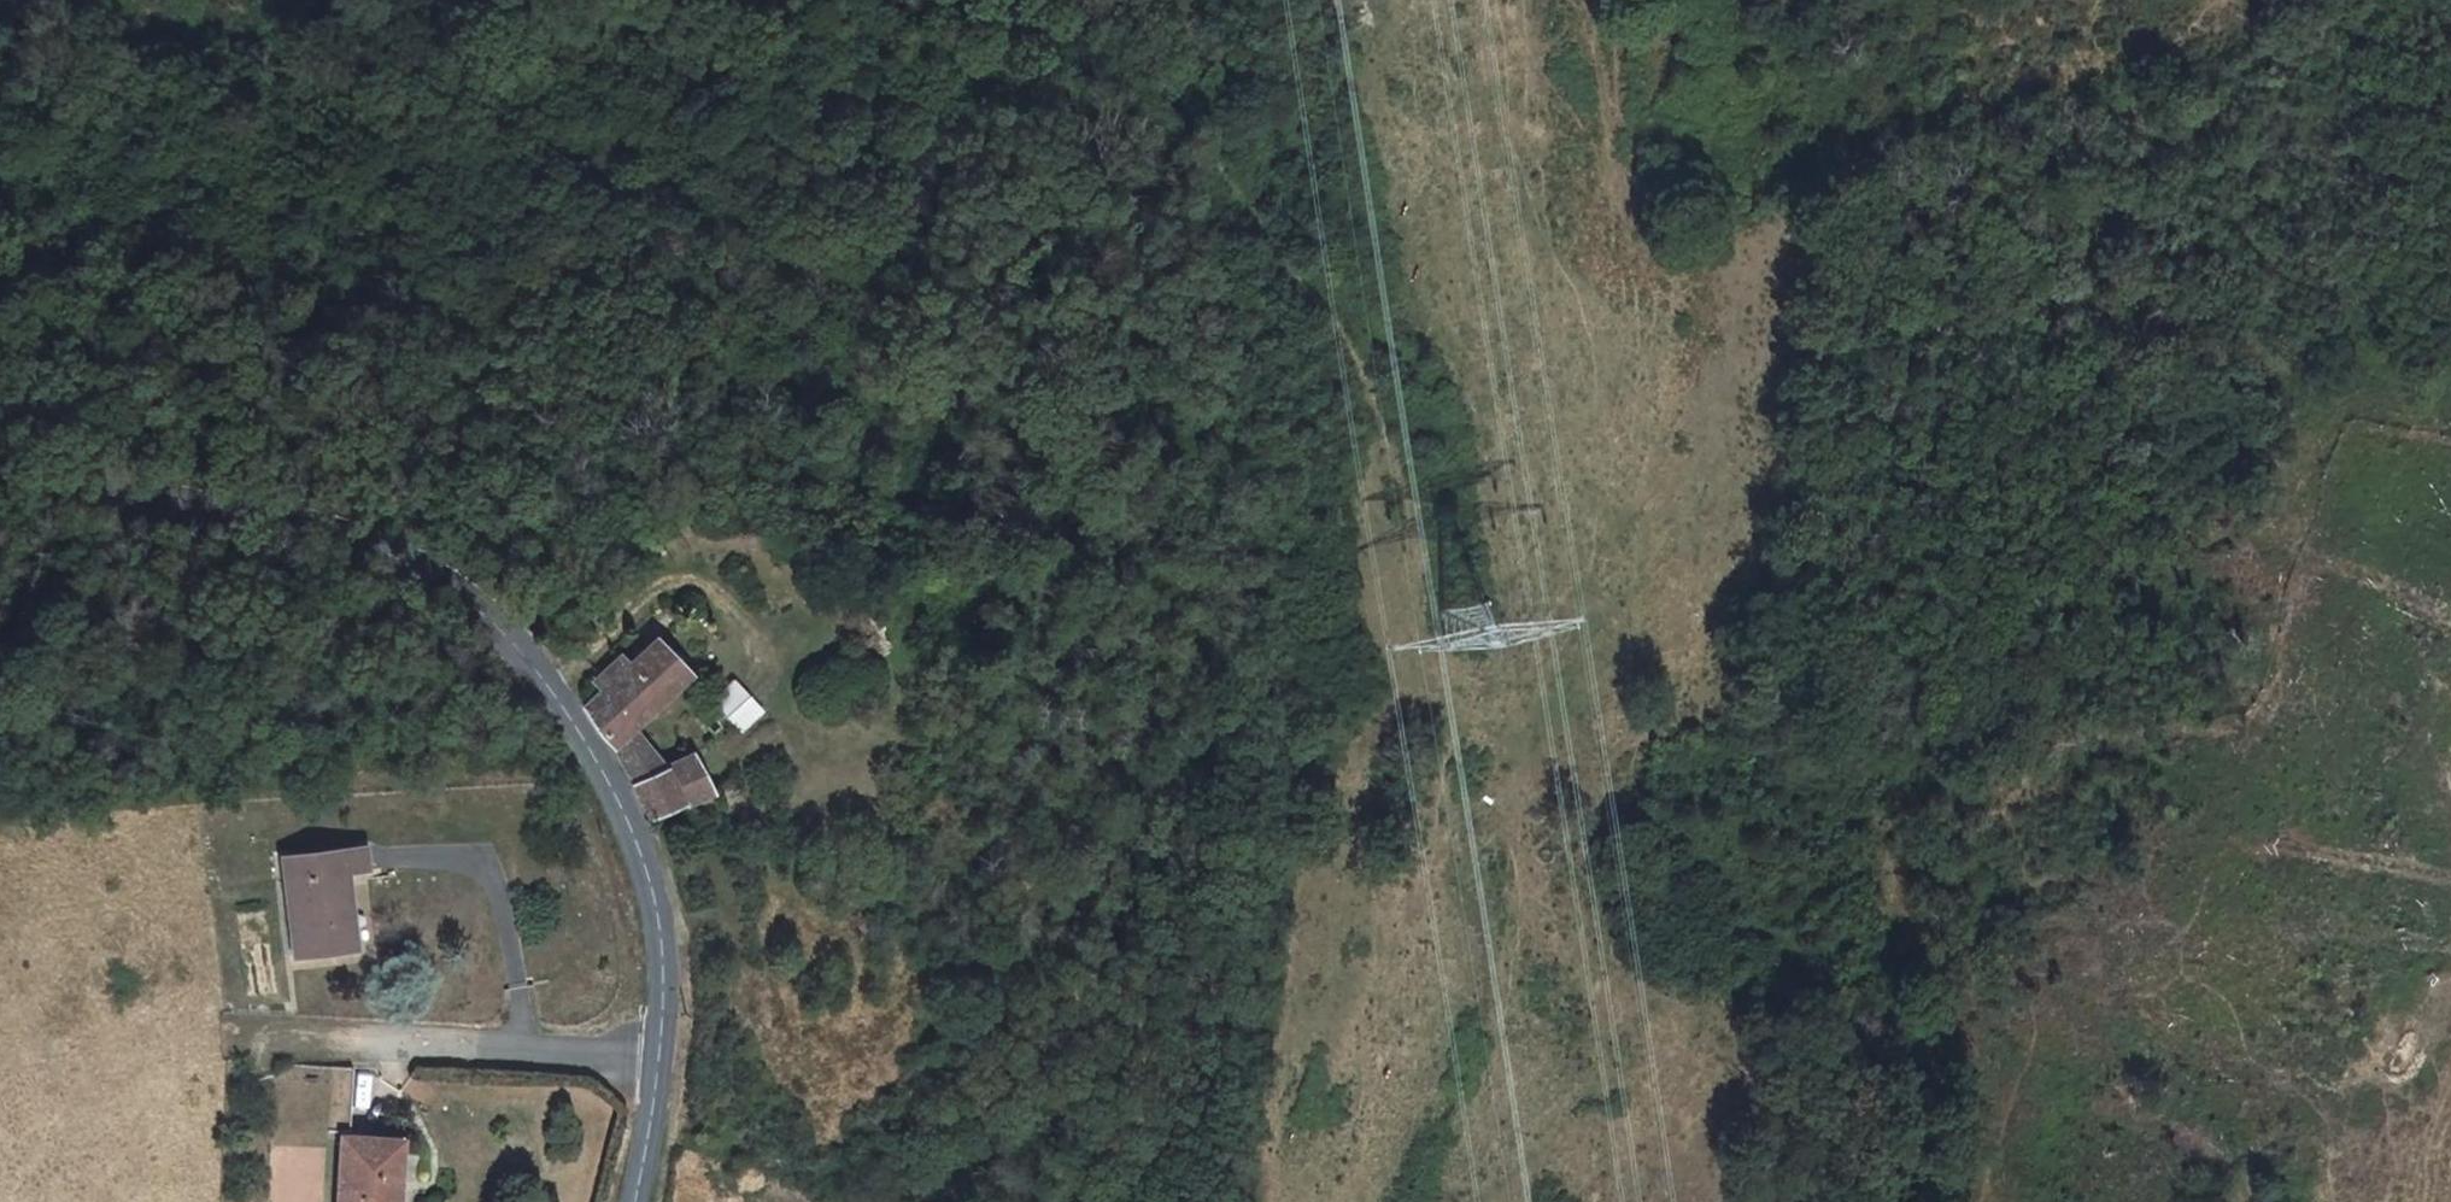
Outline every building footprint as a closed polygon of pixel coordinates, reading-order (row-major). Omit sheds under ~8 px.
[(661,643),(588,712),(614,753),(618,748),(636,733),(632,720),(669,685),(676,692),(692,677),(661,643)] [(744,729),(766,712),(747,687),(725,705),(744,729)] [(624,771),(636,788),(668,770),(636,733),(618,748),(630,765),(624,771)] [(694,755),(668,770),(688,806),(716,793),(694,755)] [(636,788),(657,823),(688,806),(668,770),(636,788)] [(366,850),(288,857),(295,954),(356,950),(349,872),(368,870),(366,850)] [(358,1063),(334,1062),(332,1126),(356,1126),(358,1063)] [(399,1142),(343,1139),(338,1201),(386,1201),(387,1179),(397,1178),(399,1142)]
